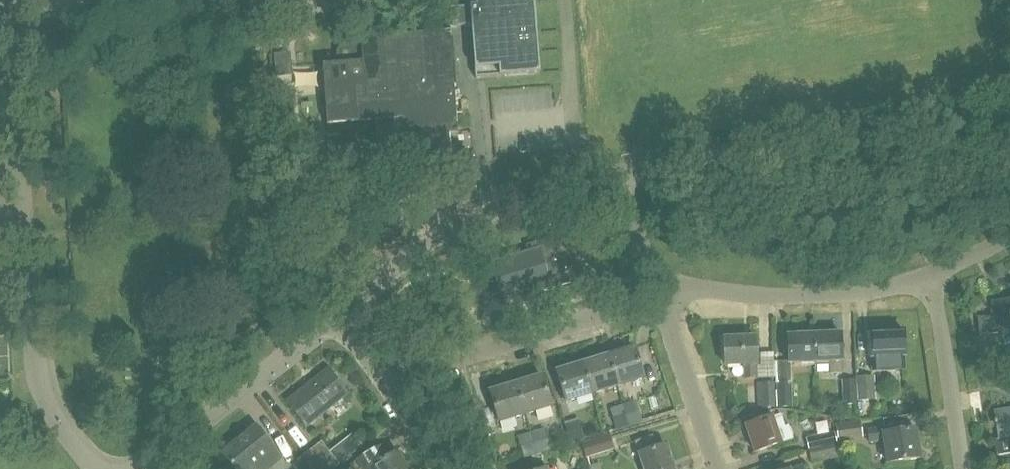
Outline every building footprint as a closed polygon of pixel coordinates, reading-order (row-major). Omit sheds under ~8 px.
[(456,6),(449,7),(451,31),(472,30),(475,77),(540,72),(534,0),(529,1),(529,0),(469,0),(470,5),(456,6)] [(337,63),(322,65),(327,124),(374,121),(377,159),(391,158),(391,166),(426,164),(426,158),(450,156),(448,125),(455,125),(454,99),(459,99),(459,91),(453,91),(453,88),(455,88),(451,31),(429,33),(360,38),(349,39),(336,51),(337,63)] [(288,143),(290,161),(298,161),(297,143),(288,143)] [(559,292),(572,289),(556,236),(525,245),(528,252),(493,263),(494,269),(490,274),(496,275),(502,296),(548,283),(550,290),(558,287),(559,292)] [(991,301),(993,315),(977,317),(979,334),(997,332),(996,328),(1009,326),(1009,299),(991,301)] [(871,357),(872,357),(873,371),(903,370),(902,355),(904,355),(903,330),(870,332),(871,357)] [(842,373),(841,360),(840,333),(814,334),(815,362),(828,361),(829,374),(842,373)] [(788,363),(815,362),(814,334),(787,336),(788,363)] [(725,365),(742,364),(743,379),(756,378),(755,364),(756,364),(755,337),(724,338),(725,365)] [(634,348),(608,356),(617,385),(643,377),(634,348)] [(608,356),(583,363),(592,393),(617,385),(608,356)] [(566,401),(592,393),(583,363),(557,371),(566,401)] [(345,394),(326,370),(287,402),(306,425),(345,394)] [(874,375),(855,376),(855,379),(856,378),(857,404),(856,404),(856,408),(873,407),(872,399),(875,399),(874,375)] [(542,376),(516,384),(525,414),(551,406),(542,376)] [(842,405),(856,404),(857,404),(856,378),(855,379),(841,379),(842,405)] [(777,382),(777,407),(792,407),(791,381),(777,382)] [(775,382),(756,382),(757,407),(776,407),(775,382)] [(499,422),(525,414),(516,384),(490,392),(499,422)] [(630,426),(642,422),(635,400),(623,404),(630,426)] [(616,430),(630,426),(623,404),(609,408),(616,430)] [(993,439),(996,456),(1009,454),(1009,440),(1009,437),(1009,410),(994,412),(998,439),(993,439)] [(772,416),(745,425),(754,452),(794,439),(789,424),(785,426),(781,413),(772,416)] [(577,418),(565,422),(571,443),(584,439),(577,418)] [(858,435),(856,421),(834,424),(836,438),(858,435)] [(868,442),(883,440),(887,463),(920,458),(915,428),(883,433),(882,427),(866,429),(868,442)] [(226,468),(266,468),(280,458),(270,446),(271,443),(263,432),(259,433),(255,428),(218,458),(226,468)] [(543,428),(530,432),(537,454),(550,450),(543,428)] [(614,449),(610,436),(608,431),(592,436),(593,439),(581,442),(585,457),(614,449)] [(805,439),(808,450),(816,447),(837,443),(833,431),(805,439)] [(517,436),(523,457),(524,458),(537,454),(530,432),(517,436)] [(644,468),(673,468),(665,445),(656,448),(652,436),(635,442),(644,468)] [(302,456),(301,457),(310,468),(333,468),(338,465),(321,442),(302,456)] [(820,462),(841,456),(837,443),(816,447),(808,450),(811,461),(819,459),(820,462)] [(357,460),(363,468),(370,468),(406,468),(396,452),(386,458),(379,447),(357,460)] [(293,468),(310,468),(301,457),(290,466),(293,468)]
